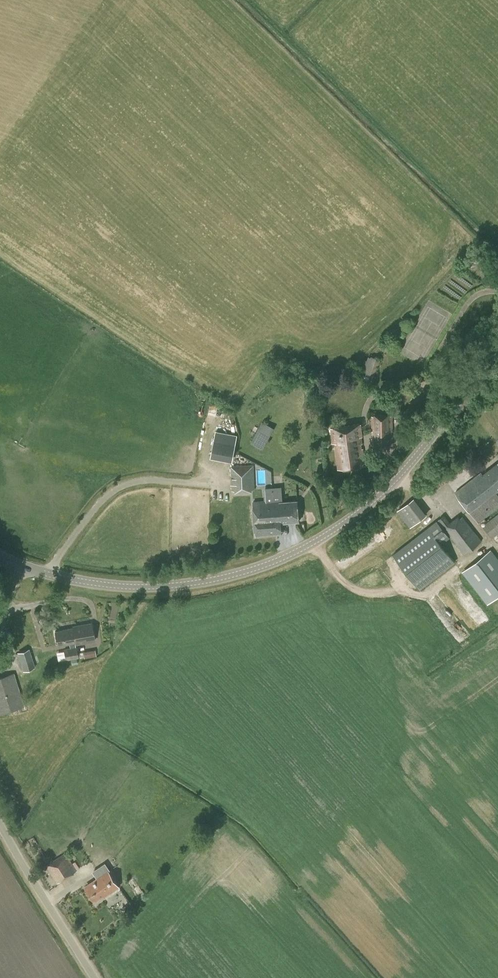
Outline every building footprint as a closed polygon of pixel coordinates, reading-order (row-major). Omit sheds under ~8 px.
[(374,376),(380,359),(371,356),(369,361),(364,359),(360,370),(374,376)] [(393,445),(392,415),(371,416),(372,431),(373,431),(373,439),(371,439),(372,445),(376,445),(376,446),(389,446),(389,445),(393,445)] [(251,442),(263,448),(275,427),(263,421),(251,442)] [(362,443),(361,435),(362,435),(361,423),(331,427),(333,442),(335,442),(338,468),(365,465),(363,449),(361,449),(360,444),(362,443)] [(232,462),(235,444),(214,440),(210,458),(232,462)] [(497,462),(483,474),(481,472),(455,492),(479,522),(497,507),(497,494),(496,492),(497,490),(497,463),(497,462)] [(255,489),(254,465),(231,466),(232,477),(230,477),(231,484),(232,484),(232,490),(235,490),(235,493),(252,492),(252,489),(255,489)] [(273,509),(275,526),(282,525),(281,523),(299,521),(298,500),(279,502),(279,500),(282,500),(281,486),(272,487),(274,509),(273,509)] [(276,534),(275,526),(273,509),(274,509),(272,487),(265,487),(266,501),(253,502),(256,536),(276,534)] [(396,509),(409,526),(426,514),(414,496),(396,509)] [(497,533),(497,513),(482,525),(492,538),(497,533)] [(450,523),(444,515),(437,521),(437,520),(393,554),(420,589),(455,562),(441,544),(451,536),(465,554),(482,540),(462,516),(460,518),(459,516),(450,523)] [(464,571),(488,602),(497,595),(497,561),(490,551),(464,571)] [(42,648),(34,623),(21,627),(8,631),(15,654),(18,653),(23,671),(35,667),(30,651),(42,648)] [(76,643),(94,640),(91,623),(73,626),(73,628),(67,629),(55,631),(58,645),(69,643),(70,647),(63,649),(64,655),(57,656),(57,661),(65,659),(65,660),(78,657),(84,656),(84,658),(96,656),(95,649),(77,652),(76,647),(75,642),(76,642),(76,643)] [(24,706),(14,672),(0,677),(0,713),(24,706)] [(58,883),(77,871),(65,852),(46,864),(58,883)] [(120,888),(119,886),(108,870),(94,880),(95,881),(86,887),(95,901),(103,895),(104,896),(112,891),(119,901),(125,897),(129,904),(136,899),(131,892),(133,891),(138,898),(145,894),(133,877),(127,882),(128,883),(120,888)]
